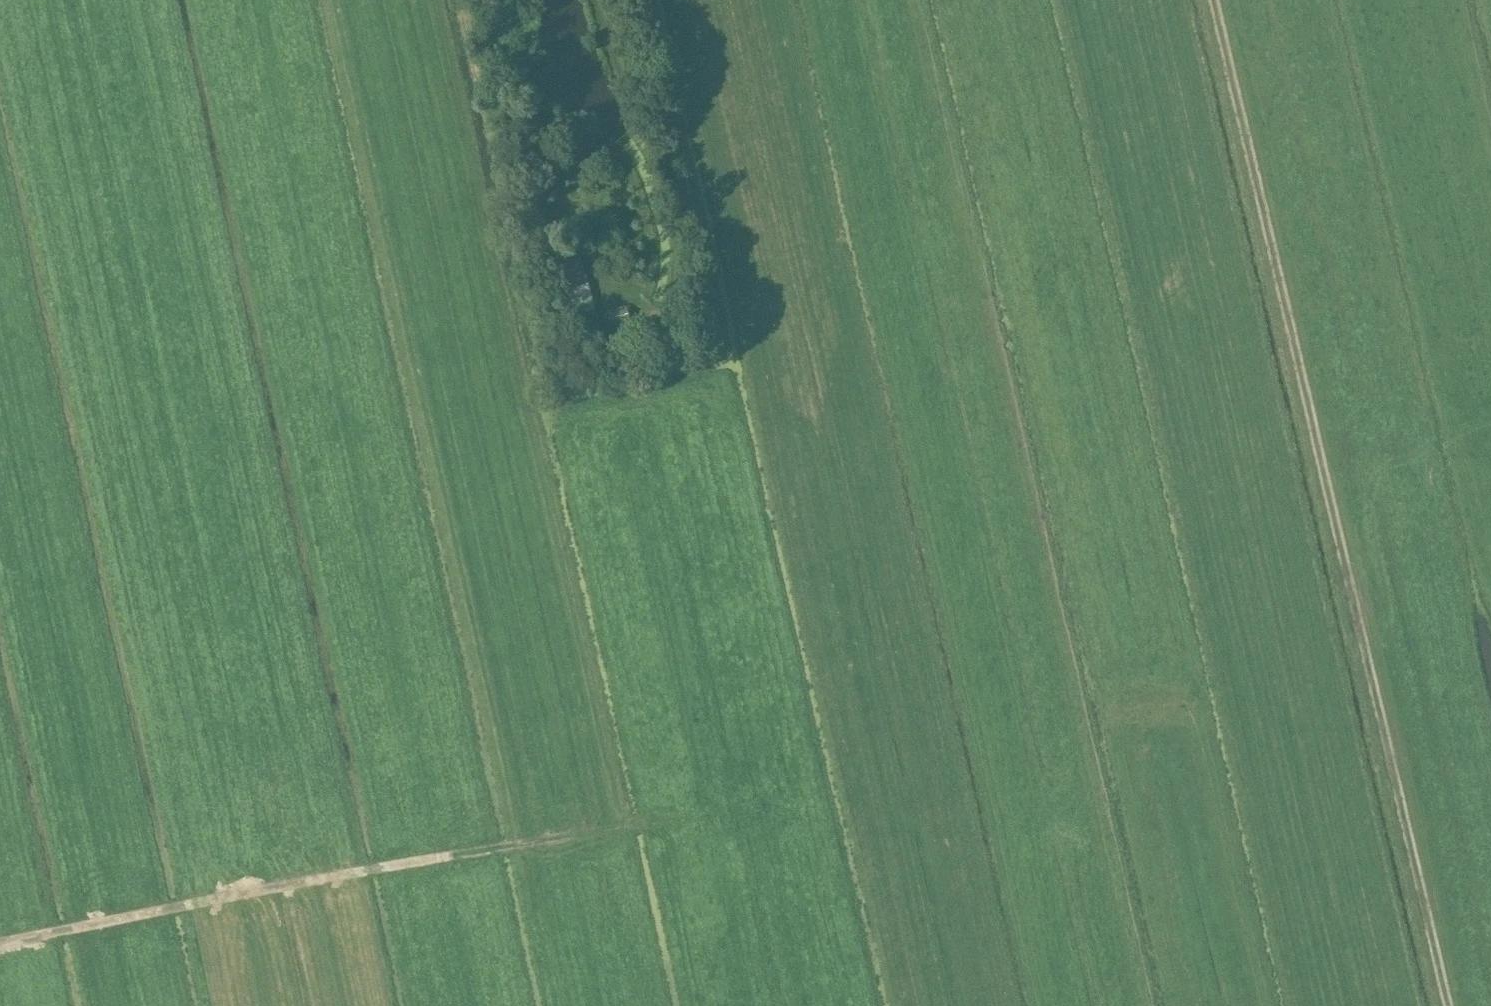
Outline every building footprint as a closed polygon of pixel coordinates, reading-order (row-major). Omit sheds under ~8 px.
[(607,309),(612,329),(630,325),(626,305),(607,309)]
